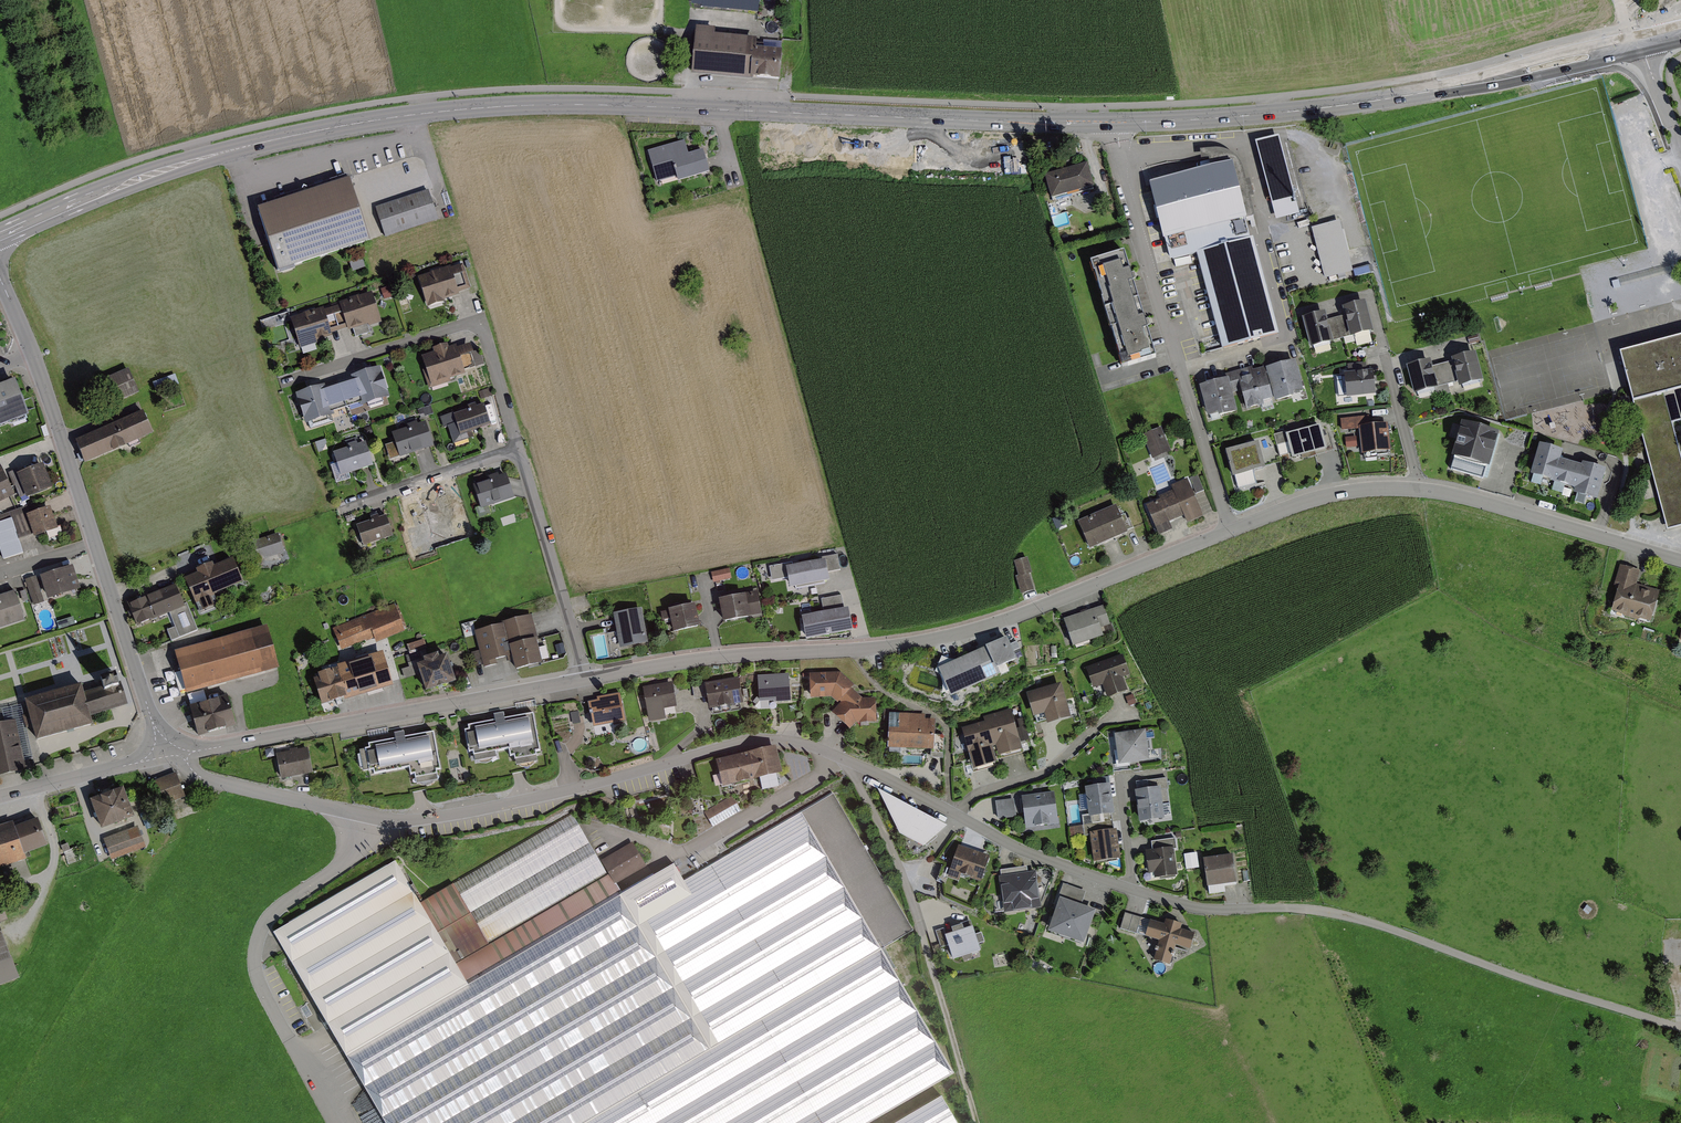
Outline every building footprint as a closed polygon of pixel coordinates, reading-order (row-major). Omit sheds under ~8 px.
[(690,0),(703,2),(703,5),(756,10),(757,0),(690,0)] [(724,28),(702,27),(701,77),(790,80),(791,50),(763,49),(764,42),(723,40),(724,28)] [(690,142),(654,153),(662,180),(683,174),(686,182),(715,173),(708,151),(694,155),(690,142)] [(1233,158),(1151,179),(1171,258),(1193,253),(1216,347),(1276,333),(1252,234),(1234,238),(1230,220),(1247,215),(1233,158)] [(1088,166),(1053,174),(1058,198),(1093,190),(1088,166)] [(258,210),(279,273),(370,244),(349,180),(258,210)] [(383,206),(376,208),(386,238),(438,221),(428,191),(383,206)] [(1125,249),(1090,259),(1121,363),(1157,353),(1125,249)] [(467,265),(426,276),(434,305),(463,297),(461,292),(473,289),(467,265)] [(348,332),(368,325),(369,327),(382,323),(372,293),(339,303),(340,305),(347,329),(348,332)] [(1330,313),(1306,320),(1314,348),(1336,342),(1335,338),(1354,333),(1356,337),(1376,332),(1368,302),(1348,308),(1351,316),(1332,321),(1330,313)] [(340,305),(324,310),(331,334),(347,329),(340,305)] [(317,341),(332,337),(331,334),(324,310),(323,308),(291,319),(300,349),(318,344),(317,341)] [(279,326),(291,323),(289,313),(276,317),(279,326)] [(1267,337),(1268,344),(1282,342),(1281,335),(1267,337)] [(1667,531),(1680,528),(1680,453),(1673,422),(1680,420),(1680,338),(1620,354),(1667,531)] [(438,354),(428,356),(435,385),(471,376),(469,370),(483,366),(478,346),(460,350),(459,343),(437,349),(438,354)] [(1439,359),(1413,366),(1421,394),(1444,388),(1442,380),(1461,375),(1465,387),(1483,381),(1475,352),(1459,356),(1460,360),(1441,366),(1439,359)] [(1234,378),(1207,385),(1216,418),(1242,411),(1238,396),(1247,394),(1251,409),(1310,394),(1302,360),(1258,372),(1257,368),(1233,374),(1234,378)] [(331,383),(301,392),(310,423),(335,415),(333,409),(368,399),(370,406),(398,398),(389,367),(359,375),(361,381),(333,389),(331,383)] [(126,368),(99,379),(109,401),(135,390),(126,368)] [(1372,368),(1345,371),(1348,395),(1375,392),(1372,368)] [(29,418),(15,382),(0,387),(0,429),(29,418)] [(453,415),(460,437),(491,427),(484,406),(453,415)] [(149,411),(82,439),(91,461),(158,433),(149,411)] [(1375,416),(1347,419),(1348,429),(1365,427),(1368,452),(1398,449),(1395,424),(1376,426),(1375,416)] [(1452,458),(1454,459),(1450,470),(1483,480),(1487,468),(1489,469),(1499,434),(1462,423),(1452,458)] [(430,424),(400,434),(407,456),(437,446),(430,424)] [(1332,425),(1296,434),(1303,458),(1338,449),(1332,425)] [(1167,428),(1149,435),(1158,458),(1175,452),(1167,428)] [(333,453),(341,477),(373,467),(366,443),(333,453)] [(1266,443),(1237,451),(1243,475),(1273,467),(1266,443)] [(1279,446),(1282,455),(1291,452),(1288,443),(1279,446)] [(1556,451),(1531,445),(1524,476),(1566,486),(1564,495),(1593,502),(1601,469),(1555,458),(1556,451)] [(21,492),(23,498),(33,494),(35,497),(60,486),(49,463),(23,475),(20,469),(9,474),(2,457),(0,458),(0,502),(21,492)] [(514,479),(484,487),(490,506),(519,498),(514,479)] [(1180,493),(1155,505),(1169,534),(1181,528),(1178,522),(1193,515),(1196,523),(1212,516),(1194,479),(1177,487),(1180,493)] [(416,507),(423,528),(452,518),(445,497),(416,507)] [(1125,505),(1087,521),(1097,545),(1135,530),(1125,505)] [(0,516),(0,539),(7,560),(27,553),(22,537),(38,532),(40,538),(64,530),(57,507),(32,515),(30,507),(0,516)] [(356,526),(363,547),(393,537),(386,516),(356,526)] [(282,533),(260,539),(265,558),(288,553),(282,533)] [(831,561),(795,567),(798,587),(837,581),(836,571),(846,569),(843,556),(831,558),(831,561)] [(1014,562),(1018,577),(1016,578),(1021,595),(1034,591),(1029,575),(1032,574),(1028,558),(1014,562)] [(204,574),(192,578),(203,612),(222,606),(219,596),(252,585),(243,559),(220,566),(219,562),(202,568),(204,574)] [(80,565),(49,574),(56,597),(87,587),(80,565)] [(1637,572),(1617,566),(1603,610),(1644,624),(1655,593),(1633,585),(1637,572)] [(787,567),(772,569),(774,580),(788,578),(787,567)] [(734,571),(717,573),(718,581),(735,579),(734,571)] [(41,580),(30,583),(37,604),(48,601),(41,580)] [(167,631),(172,642),(198,631),(187,604),(184,605),(176,586),(128,605),(137,627),(170,614),(175,628),(167,631)] [(0,598),(0,623),(2,629),(32,620),(24,591),(0,598)] [(763,592),(729,598),(733,621),(767,615),(763,592)] [(839,594),(819,598),(821,612),(803,615),(807,636),(855,627),(851,605),(841,607),(839,594)] [(1114,604),(1073,617),(1083,645),(1116,634),(1114,627),(1121,625),(1114,604)] [(399,605),(340,626),(348,649),(377,639),(379,644),(409,634),(399,605)] [(704,605),(666,611),(668,622),(679,620),(681,633),(708,628),(704,605)] [(646,609),(619,614),(626,648),(653,642),(646,609)] [(538,618),(479,631),(487,666),(520,658),(522,670),(552,664),(546,640),(543,640),(538,618)] [(274,626),(182,651),(193,693),(285,668),(274,626)] [(612,657),(606,629),(587,633),(594,661),(612,657)] [(1006,639),(988,648),(999,671),(1017,663),(1006,639)] [(938,670),(951,699),(1001,676),(999,671),(988,648),(938,670)] [(361,698),(392,688),(380,652),(336,667),(337,670),(346,699),(347,701),(361,697),(361,698)] [(1132,654),(1094,667),(1102,689),(1112,685),(1116,699),(1137,692),(1132,677),(1139,675),(1132,654)] [(423,661),(424,665),(417,667),(426,695),(456,685),(447,657),(439,660),(438,656),(423,661)] [(314,681),(322,707),(346,699),(337,670),(318,676),(319,679),(314,681)] [(844,673),(817,674),(818,698),(838,698),(846,705),(840,712),(858,728),(862,723),(883,723),(883,701),(867,700),(857,692),(860,687),(844,673)] [(91,683),(34,700),(45,741),(104,724),(101,716),(135,706),(129,687),(125,674),(105,680),(107,687),(93,691),(91,683)] [(795,677),(765,678),(766,704),(796,703),(795,677)] [(706,698),(709,712),(743,706),(739,679),(704,685),(706,698)] [(694,700),(706,698),(704,685),(704,682),(692,684),(694,700)] [(1072,683),(1038,692),(1044,717),(1054,714),(1057,725),(1081,720),(1072,683)] [(651,688),(654,722),(673,720),(672,709),(684,708),(682,685),(651,688)] [(605,701),(595,702),(597,715),(601,715),(602,725),(635,721),(631,694),(604,697),(605,701)] [(238,697),(199,708),(207,738),(246,727),(238,697)] [(0,727),(0,778),(30,772),(27,761),(35,759),(24,708),(5,711),(8,725),(0,727)] [(990,724),(973,729),(984,768),(1006,762),(1005,758),(1030,751),(1020,710),(989,719),(990,724)] [(481,730),(475,731),(478,750),(490,748),(491,753),(520,748),(522,756),(528,755),(529,761),(550,757),(549,753),(552,752),(545,715),(514,721),(512,714),(501,715),(502,721),(480,725),(481,730)] [(930,715),(898,714),(897,747),(938,748),(939,721),(930,721),(930,715)] [(1145,731),(1114,736),(1119,767),(1150,763),(1145,731)] [(380,748),(373,749),(377,768),(388,766),(389,771),(419,766),(420,774),(426,773),(428,779),(448,775),(447,771),(451,770),(444,733),(412,739),(411,732),(400,733),(401,739),(379,743),(380,748)] [(276,755),(281,781),(313,775),(308,749),(276,755)] [(785,749),(724,760),(729,787),(765,781),(765,777),(789,773),(785,749)] [(183,776),(158,783),(164,806),(190,798),(183,776)] [(1169,780),(1141,783),(1146,823),(1170,820),(1166,789),(1170,789),(1169,780)] [(1116,786),(1093,787),(1094,819),(1117,818),(1116,786)] [(134,789),(100,799),(108,826),(142,815),(134,789)] [(275,933),(389,1122),(959,1122),(946,1100),(884,997),(925,972),(904,937),(916,929),(895,891),(835,792),(691,878),(680,860),(655,875),(633,839),(601,858),(571,808),(423,897),(400,858),(275,933)] [(923,849),(947,829),(877,792),(899,836),(923,849)] [(1054,793),(1022,798),(1026,830),(1059,825),(1054,793)] [(1081,794),(1082,814),(1089,813),(1088,793),(1081,794)] [(732,796),(704,813),(709,821),(713,828),(742,811),(738,804),(732,796)] [(998,821),(1016,818),(1014,799),(995,802),(998,821)] [(0,828),(0,869),(33,858),(31,852),(55,843),(48,820),(23,829),(20,821),(0,828)] [(145,827),(110,839),(117,859),(151,848),(145,827)] [(1121,831),(1097,833),(1101,861),(1124,859),(1121,831)] [(1158,850),(1152,851),(1155,873),(1160,872),(1161,879),(1184,876),(1180,838),(1157,841),(1158,850)] [(998,859),(969,848),(960,871),(989,882),(998,859)] [(1239,855),(1213,858),(1216,884),(1242,881),(1239,855)] [(1034,868),(1008,870),(1012,912),(1047,908),(1043,872),(1034,873),(1034,868)] [(1081,906),(1086,892),(1063,884),(1058,899),(1060,899),(1081,906)] [(1081,906),(1060,899),(1047,934),(1084,947),(1096,912),(1081,906)] [(0,908),(0,987),(27,978),(2,907),(0,908)] [(1146,917),(1130,913),(1125,929),(1141,934),(1146,917)] [(1171,924),(1160,921),(1156,937),(1169,940),(1164,959),(1180,963),(1184,944),(1199,948),(1202,933),(1187,930),(1189,924),(1172,920),(1171,924)] [(981,954),(978,945),(985,943),(982,934),(975,936),(972,928),(964,931),(962,926),(951,930),(953,935),(946,937),(944,937),(947,946),(953,963),(981,954)] [(947,946),(944,937),(946,937),(943,929),(935,932),(941,949),(947,946)]
